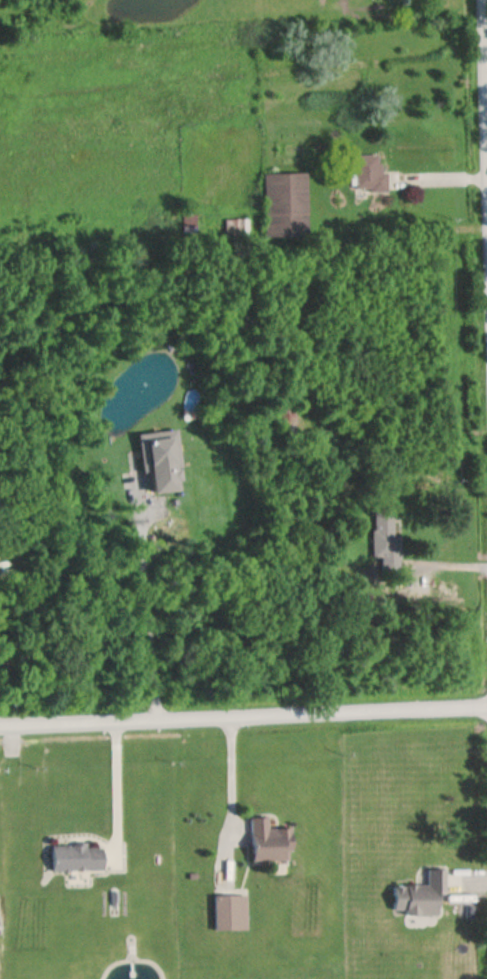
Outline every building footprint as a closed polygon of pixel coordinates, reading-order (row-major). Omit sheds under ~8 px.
[(353,156),(353,192),(385,192),(385,173),(378,173),(378,156),(353,156)] [(262,237),(306,237),(306,174),(261,175),(262,237)] [(222,220),(223,238),(245,237),(245,220),(222,220)] [(293,405),(275,405),(275,423),(293,423),(293,405)] [(139,441),(141,459),(148,459),(150,492),(175,490),(171,438),(139,441)] [(399,536),(392,536),(393,501),(372,501),(371,558),(380,559),(380,573),(399,574),(399,536)] [(250,861),(290,860),(289,828),(267,829),(266,817),(248,817),(250,861)] [(50,846),(51,871),(101,871),(101,846),(50,846)] [(444,893),(444,869),(426,869),(426,885),(392,885),(393,914),(437,913),(437,893),(444,893)]
